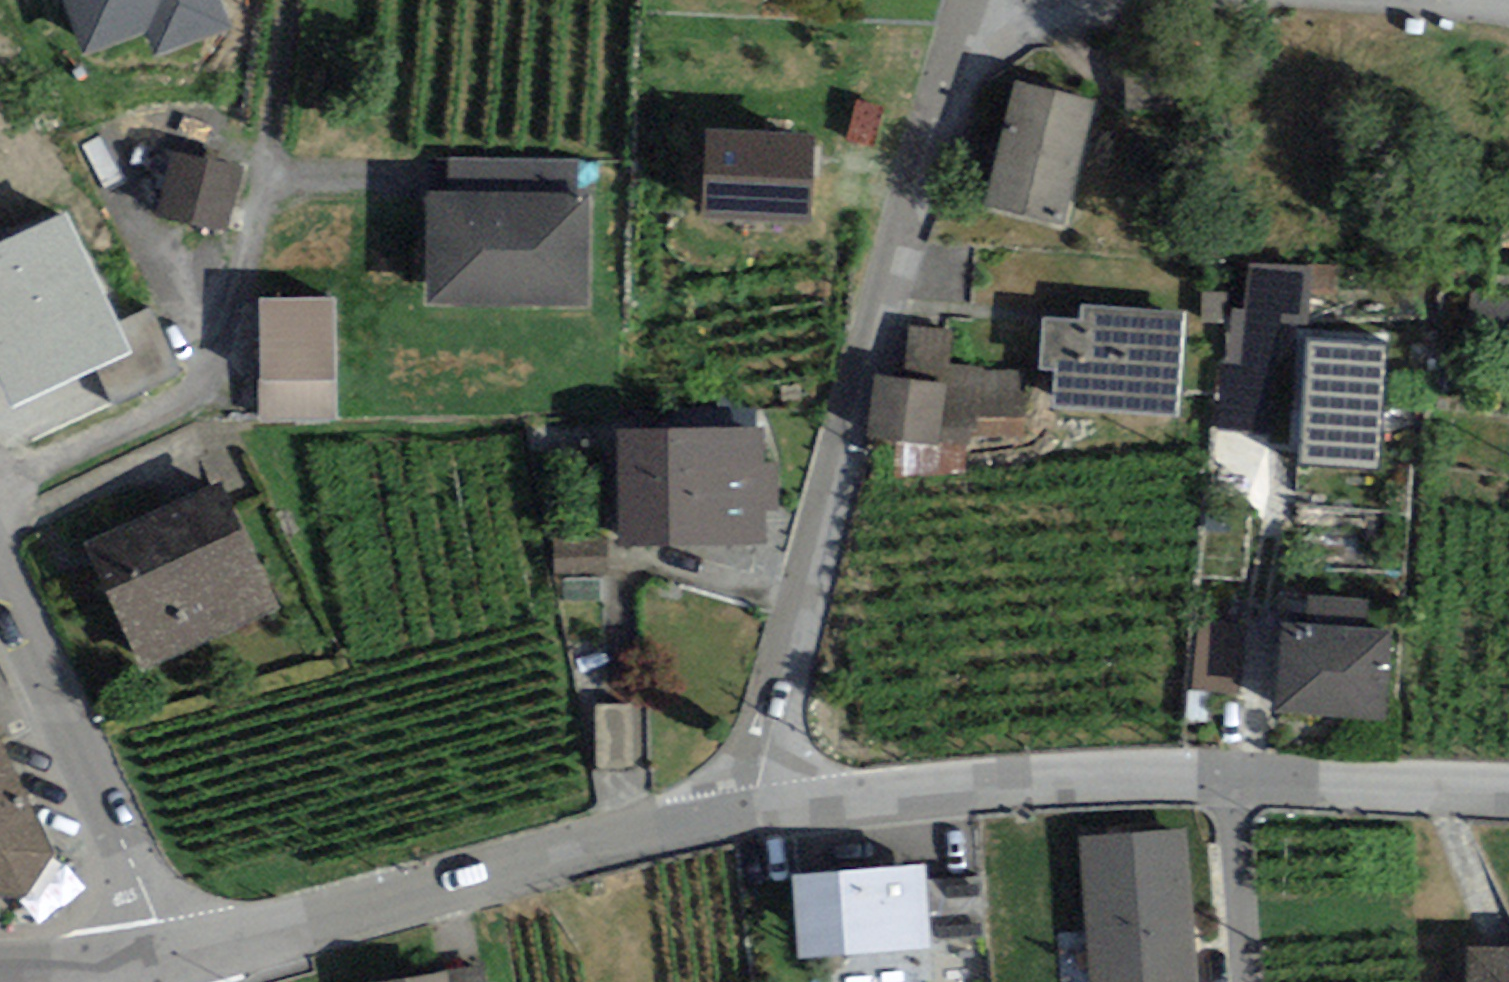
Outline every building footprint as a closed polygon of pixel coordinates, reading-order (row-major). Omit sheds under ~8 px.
[(83,53),(147,30),(156,54),(227,28),(217,0),(64,0),(83,53)] [(1066,226),(1095,101),(1011,82),(982,207),(1066,226)] [(814,135),(706,130),(702,217),(810,222),(814,135)] [(230,233),(242,170),(171,156),(158,219),(230,233)] [(449,191),(579,192),(579,160),(449,159),(449,191)] [(427,306),(589,307),(590,192),(579,192),(449,191),(428,191),(427,306)] [(67,211),(0,241),(0,374),(16,408),(97,371),(133,354),(119,323),(67,211)] [(1298,324),(1311,325),(1311,266),(1249,264),(1246,292),(1203,293),(1202,323),(1222,323),(1216,427),(1246,428),(1290,451),(1298,324)] [(336,420),(335,297),(259,297),(260,421),(336,420)] [(1081,322),(1044,319),(1040,370),(1055,371),(1053,407),(1179,415),(1186,313),(1083,306),(1081,322)] [(150,308),(119,323),(133,354),(97,371),(114,406),(181,374),(150,308)] [(952,330),(908,326),(904,379),(943,382),(938,445),(964,447),(976,448),(977,436),(982,373),(983,367),(949,364),(952,330)] [(1378,466),(1388,345),(1309,338),(1299,459),(1378,466)] [(1022,374),(982,373),(977,436),(1024,435),(1022,374)] [(896,441),(938,445),(943,382),(904,379),(872,377),(868,439),(896,441)] [(764,428),(618,430),(619,545),(766,543),(765,511),(779,511),(778,465),(765,465),(764,428)] [(964,472),(964,447),(938,445),(896,441),(895,479),(964,472)] [(144,673),(280,610),(218,478),(82,542),(144,673)] [(607,539),(553,539),(553,576),(606,577),(607,539)] [(1275,716),(1384,721),(1389,629),(1367,628),(1368,600),(1281,595),(1275,716)] [(1237,697),(1246,632),(1199,626),(1191,691),(1237,697)] [(633,770),(632,704),(595,705),(596,771),(633,770)] [(24,901),(56,857),(4,745),(0,747),(0,900),(24,901)] [(1186,828),(1078,837),(1090,981),(1199,981),(1186,828)] [(924,866),(791,874),(797,960),(929,952),(924,866)] [(1463,948),(1464,981),(1508,981),(1508,947),(1463,948)] [(448,971),(449,981),(488,981),(486,965),(448,971)] [(448,971),(370,981),(449,981),(448,971)]
